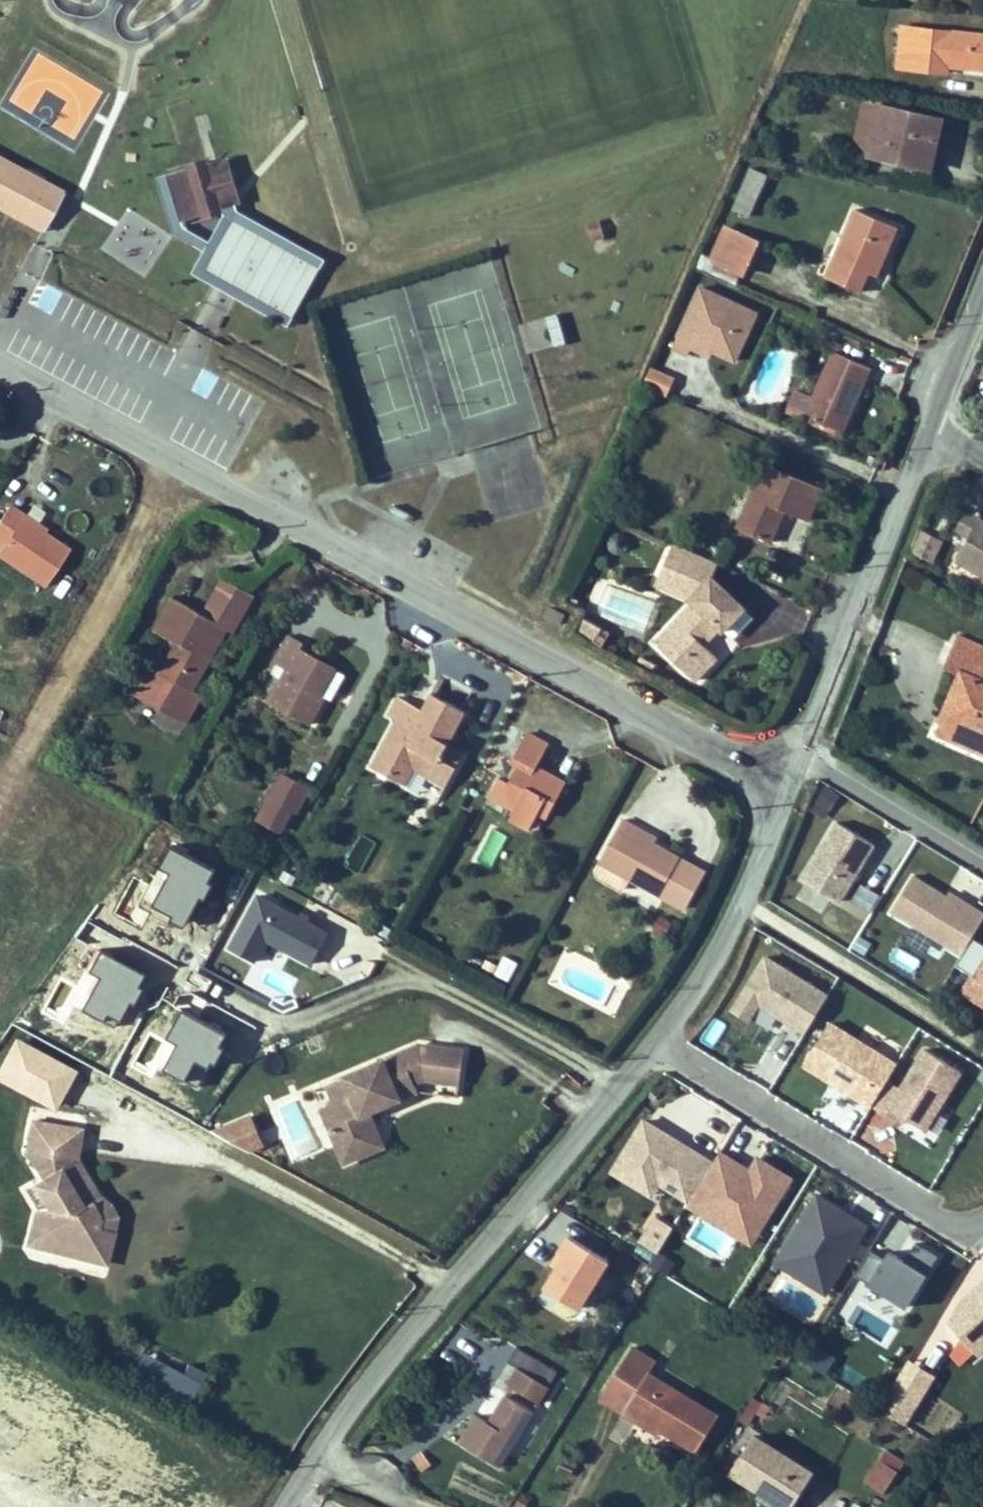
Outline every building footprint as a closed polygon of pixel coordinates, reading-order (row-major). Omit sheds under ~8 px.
[(901,32),(896,75),(944,81),(945,72),(982,76),(982,42),(901,32)] [(865,156),(878,109),(861,104),(852,140),(865,156)] [(865,156),(898,165),(899,161),(926,168),(938,122),(878,109),(865,156)] [(31,222),(53,183),(33,172),(0,154),(0,205),(31,222)] [(177,174),(199,166),(197,159),(175,166),(177,174)] [(219,160),(199,166),(214,213),(234,207),(219,160)] [(158,180),(172,226),(192,220),(214,213),(199,166),(177,174),(158,180)] [(751,171),(746,189),(761,193),(766,175),(751,171)] [(60,187),(53,183),(31,222),(37,225),(60,187)] [(290,328),(326,260),(227,209),(192,278),(290,328)] [(214,213),(192,220),(194,227),(217,221),(214,213)] [(891,235),(849,214),(818,281),(853,299),(862,280),(870,283),(891,235)] [(612,232),(607,217),(593,222),(597,236),(612,232)] [(749,242),(717,226),(701,259),(733,275),(749,242)] [(678,350),(684,338),(697,345),(701,353),(723,364),(737,335),(726,329),(736,310),(688,288),(659,350),(674,357),(678,350)] [(747,315),(736,310),(726,329),(737,335),(747,315)] [(559,316),(547,318),(554,348),(565,345),(559,316)] [(546,320),(523,323),(527,350),(550,347),(546,320)] [(698,359),(701,353),(697,345),(684,338),(678,350),(698,359)] [(792,423),(826,441),(857,378),(822,361),(802,403),(792,422),(792,423)] [(650,369),(643,388),(668,397),(675,378),(650,369)] [(806,497),(751,469),(722,534),(753,550),(767,518),(791,529),(806,497)] [(39,591),(65,554),(37,535),(35,537),(28,532),(18,525),(22,518),(6,507),(0,516),(0,563),(39,591)] [(35,537),(37,535),(41,528),(35,524),(28,532),(35,537)] [(958,561),(969,542),(956,535),(945,554),(958,561)] [(982,606),(982,549),(969,542),(958,561),(945,585),(982,606)] [(654,601),(692,622),(652,663),(690,702),(713,679),(700,665),(717,648),(721,653),(744,631),(712,597),(720,582),(676,559),(654,601)] [(199,617),(223,632),(229,635),(249,600),(219,582),(199,617)] [(129,700),(178,731),(195,702),(186,696),(223,632),(199,617),(170,599),(150,631),(172,645),(154,676),(146,671),(129,700)] [(584,614),(577,629),(603,642),(610,627),(584,614)] [(274,658),(287,667),(269,698),(307,721),(323,692),(320,691),(335,665),(300,644),(303,639),(290,630),(274,658)] [(944,664),(981,680),(982,676),(982,664),(950,649),(944,664)] [(981,680),(944,664),(936,683),(949,688),(930,734),(953,744),(947,760),(980,775),(982,769),(982,703),(973,699),(981,680)] [(335,665),(320,691),(323,692),(331,697),(346,672),(335,665)] [(365,768),(382,778),(392,763),(407,772),(424,782),(434,764),(444,748),(462,717),(429,696),(420,712),(411,727),(395,717),(392,723),(365,768)] [(411,727),(420,712),(397,698),(384,719),(392,723),(395,717),(411,727)] [(923,749),(947,760),(953,744),(930,734),(923,749)] [(503,783),(493,777),(482,795),(505,810),(500,819),(530,837),(538,823),(529,817),(539,800),(549,806),(559,788),(531,771),(545,747),(523,735),(507,762),(513,765),(503,783)] [(398,787),(407,772),(392,763),(382,778),(398,787)] [(434,764),(424,782),(437,792),(448,772),(434,764)] [(297,793),(270,776),(243,820),(264,833),(278,811),(283,814),(297,793)] [(539,800),(529,817),(538,823),(549,806),(539,800)] [(803,883),(840,905),(875,848),(837,825),(803,883)] [(696,891),(645,860),(626,848),(630,840),(616,832),(591,875),(622,893),(675,925),(696,891)] [(630,840),(626,848),(645,860),(649,852),(630,840)] [(187,923),(217,865),(171,841),(141,899),(187,923)] [(982,909),(982,905),(910,870),(889,913),(934,935),(929,946),(959,960),(982,909)] [(617,901),(622,893),(591,875),(586,883),(617,901)] [(860,880),(849,902),(869,912),(881,891),(860,880)] [(254,965),(268,938),(311,962),(331,926),(258,887),(225,949),(254,965)] [(833,908),(824,923),(849,938),(858,922),(833,908)] [(974,943),(958,970),(975,981),(964,998),(982,1009),(982,948),(974,943)] [(113,1028),(143,968),(96,944),(65,1004),(113,1028)] [(502,953),(495,972),(510,978),(517,959),(502,953)] [(818,1024),(830,1004),(767,966),(737,1014),(754,1024),(764,1007),(811,1036),(818,1024)] [(181,1005),(152,1063),(199,1087),(228,1028),(181,1005)] [(885,1065),(818,1024),(811,1036),(793,1065),(860,1106),(885,1065)] [(77,1064),(13,1032),(0,1059),(0,1078),(56,1106),(77,1064)] [(393,1090),(433,1098),(441,1053),(396,1045),(303,1078),(307,1088),(310,1096),(316,1116),(303,1121),(316,1157),(334,1151),(329,1137),(349,1129),(342,1109),(353,1104),(351,1098),(370,1090),(373,1098),(393,1090)] [(890,1086),(874,1112),(888,1121),(892,1115),(908,1124),(929,1137),(965,1078),(928,1056),(905,1095),(890,1086)] [(370,1090),(351,1098),(353,1104),(373,1098),(370,1090)] [(295,1101),(303,1121),(316,1116),(310,1096),(295,1101)] [(229,1152),(264,1139),(253,1110),(217,1123),(229,1152)] [(904,1131),(908,1124),(892,1115),(888,1121),(904,1131)] [(349,1129),(329,1137),(334,1151),(354,1144),(349,1129)] [(672,1188),(692,1200),(712,1166),(650,1129),(624,1174),(650,1189),(661,1170),(677,1179),(672,1188)] [(748,1177),(716,1158),(712,1166),(692,1200),(685,1211),(750,1249),(789,1183),(755,1164),(748,1177)] [(0,1184),(0,1198),(7,1211),(0,1237),(0,1245),(4,1251),(64,1267),(72,1234),(57,1230),(59,1223),(48,1206),(57,1201),(35,1163),(0,1184)] [(74,1228),(57,1201),(48,1206),(59,1223),(57,1230),(72,1234),(74,1228)] [(816,1203),(779,1265),(802,1278),(810,1265),(832,1279),(858,1236),(839,1224),(842,1219),(816,1203)] [(650,1236),(666,1245),(679,1222),(664,1213),(650,1236)] [(839,1224),(858,1236),(861,1230),(842,1219),(839,1224)] [(909,1253),(931,1264),(937,1251),(915,1240),(909,1253)] [(884,1254),(868,1246),(830,1317),(887,1346),(930,1266),(889,1244),(884,1254)] [(824,1292),(832,1279),(810,1265),(802,1278),(824,1292)] [(813,1340),(804,1356),(827,1369),(836,1354),(813,1340)] [(608,1370),(634,1385),(617,1412),(630,1420),(634,1414),(657,1427),(671,1437),(690,1448),(713,1412),(682,1394),(643,1370),(650,1359),(625,1344),(608,1370)] [(552,1380),(558,1368),(515,1347),(509,1359),(552,1380)] [(893,1385),(926,1398),(938,1368),(904,1356),(893,1385)] [(545,1380),(515,1362),(506,1378),(536,1396),(545,1380)] [(592,1398),(617,1412),(634,1385),(608,1370),(592,1398)] [(908,1424),(920,1400),(890,1384),(878,1408),(908,1424)] [(486,1416),(475,1409),(458,1438),(497,1462),(531,1405),(503,1388),(486,1416)] [(653,1433),(657,1427),(634,1414),(630,1420),(653,1433)] [(760,1495),(764,1488),(796,1506),(797,1506),(815,1476),(753,1440),(730,1476),(760,1495)] [(896,1465),(878,1453),(864,1476),(881,1487),(896,1465)] [(764,1488),(760,1495),(780,1506),(796,1506),(764,1488)]
